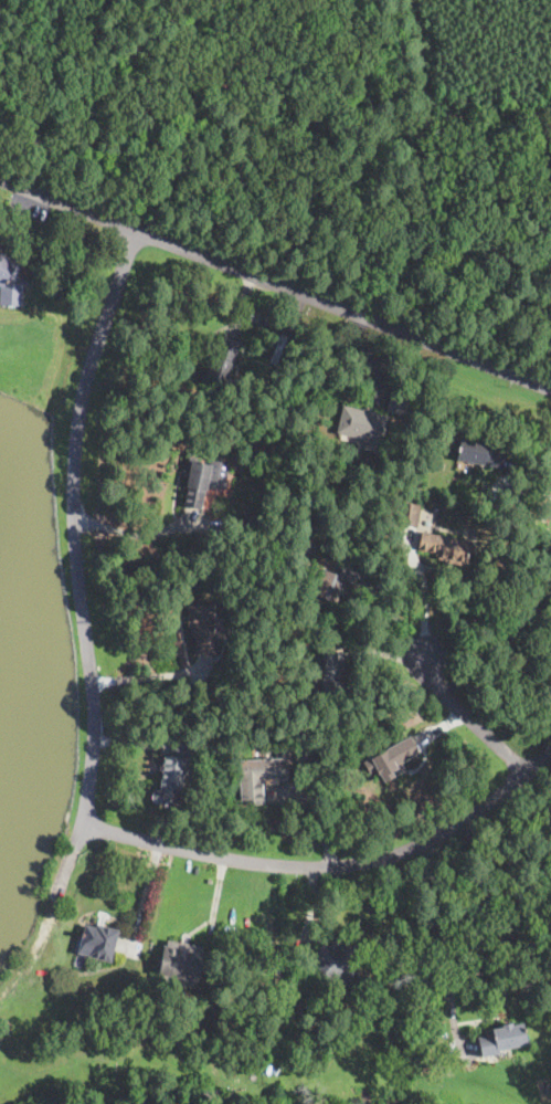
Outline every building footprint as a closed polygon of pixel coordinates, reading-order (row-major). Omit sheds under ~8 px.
[(22,306),(0,305),(0,287),(0,249),(23,264),(17,274),(28,281),(28,286),(23,286),(22,306)] [(282,364),(280,368),(269,364),(282,335),(292,338),(282,364)] [(237,356),(230,378),(225,390),(202,381),(211,355),(214,356),(222,336),(242,343),(237,356)] [(342,406),(362,410),(374,412),(374,413),(390,417),(381,454),(364,450),(365,442),(357,440),(358,439),(337,433),(342,406)] [(501,467),(501,469),(456,460),(460,439),(488,444),(487,448),(505,451),(501,467)] [(227,477),(225,486),(225,490),(209,486),(208,491),(204,490),(200,509),(184,506),(189,486),(184,485),(190,459),(212,463),(210,473),(227,477)] [(520,495),(518,501),(507,497),(510,491),(520,495)] [(418,523),(417,528),(396,525),(401,502),(422,506),(418,523)] [(306,533),(301,540),(297,538),(299,533),(300,530),(306,533)] [(473,560),(470,568),(449,565),(451,560),(435,557),(436,551),(418,549),(421,533),(421,532),(476,542),(473,560)] [(317,548),(307,556),(299,545),(309,537),(317,548)] [(359,572),(356,579),(353,583),(345,580),(337,603),(312,595),(317,582),(311,580),(318,567),(331,572),(336,562),(359,571),(359,572)] [(213,625),(213,634),(218,634),(216,656),(197,655),(197,637),(192,637),(192,627),(187,627),(188,601),(214,601),(213,625)] [(412,759),(403,764),(406,771),(394,778),(393,776),(384,781),(381,774),(379,775),(377,770),(370,774),(363,763),(410,737),(420,754),(412,759)] [(286,766),(287,779),(263,781),(263,778),(251,779),(251,759),(275,758),(275,750),(285,750),(286,766)] [(192,767),(191,777),(183,777),(182,784),(161,780),(161,774),(163,755),(186,758),(184,766),(192,767)] [(97,925),(112,928),(119,930),(112,963),(108,961),(88,957),(91,948),(81,946),(86,925),(96,928),(97,925)] [(169,938),(203,945),(202,953),(204,953),(198,986),(156,978),(163,942),(168,943),(169,938)] [(357,967),(357,980),(342,981),(342,977),(330,978),(330,982),(319,984),(318,949),(317,946),(356,945),(357,967)] [(295,1000),(286,1000),(286,992),(295,991),(295,1000)] [(511,1026),(526,1023),(530,1043),(498,1050),(499,1054),(481,1056),(478,1039),(492,1035),(491,1030),(501,1028),(501,1024),(511,1022),(511,1026)]
